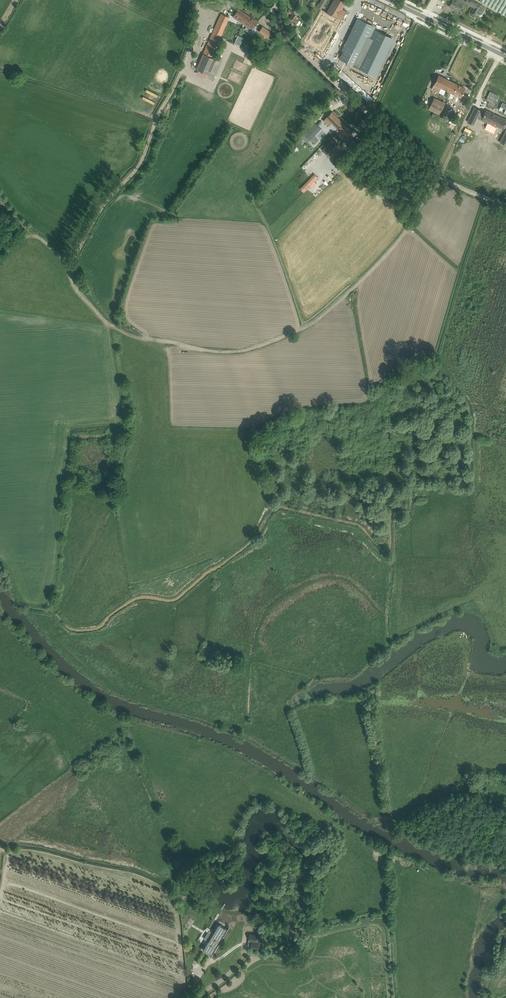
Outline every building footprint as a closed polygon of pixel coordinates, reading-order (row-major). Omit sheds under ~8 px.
[(319,3),(318,2),(316,6),(321,9),(327,0),(321,0),(319,3)] [(342,0),(334,0),(327,12),(338,19),(339,17),(342,19),(346,11),(342,9),(346,2),(346,3),(347,1),(346,0),(345,0),(344,1),(342,0)] [(450,6),(459,11),(463,2),(472,6),(475,1),(472,0),(466,0),(465,0),(452,0),(452,1),(450,6)] [(505,15),(505,0),(480,0),(505,15)] [(474,8),(471,13),(475,16),(477,13),(479,15),(482,14),(486,8),(481,5),(475,1),(472,6),(474,8)] [(233,17),(252,30),(257,22),(238,8),(233,17)] [(338,19),(323,10),(305,41),(320,50),(338,19)] [(217,60),(212,57),(229,17),(221,13),(196,69),(210,75),(217,60)] [(295,18),(297,15),(293,13),(292,15),(289,19),(296,23),(297,24),(299,20),(295,18)] [(357,18),(345,44),(381,62),(388,46),(370,37),(376,26),(357,18)] [(262,27),(259,31),(264,35),(270,39),(273,34),(268,30),(262,27)] [(240,45),(243,38),(228,30),(225,37),(240,44),(240,45)] [(370,102),(374,98),(343,70),(340,74),(370,102)] [(434,84),(432,89),(439,92),(443,94),(445,90),(446,90),(451,93),(453,93),(457,84),(445,78),(438,75),(434,84)] [(451,93),(450,95),(453,96),(454,94),(461,97),(465,88),(457,84),(453,93),(451,93)] [(142,101),(154,106),(156,101),(144,97),(142,101)] [(445,103),(441,100),(434,97),(429,109),(439,114),(445,103)] [(480,114),(478,117),(489,122),(489,123),(492,125),(497,115),(496,115),(486,110),(483,116),(480,114)] [(328,115),(326,117),(329,120),(326,123),(328,125),(335,131),(337,129),(338,129),(345,136),(346,137),(349,135),(352,131),(348,127),(332,111),(328,115)] [(473,112),(468,122),(474,125),(478,118),(478,117),(480,114),(479,114),(479,115),(473,112)] [(492,125),(496,127),(497,125),(502,128),(503,129),(505,123),(505,119),(497,115),(492,125)] [(304,133),(312,142),(313,141),(315,143),(318,139),(314,136),(321,128),(314,122),(305,131),(304,133)] [(335,152),(341,146),(334,139),(322,150),(330,158),(335,152)] [(455,148),(450,159),(457,162),(462,151),(455,148)] [(318,177),(315,173),(300,188),(304,192),(318,177)] [(208,941),(203,950),(210,954),(211,953),(212,954),(210,956),(211,956),(218,944),(227,929),(219,924),(214,932),(209,930),(204,938),(208,941)]
